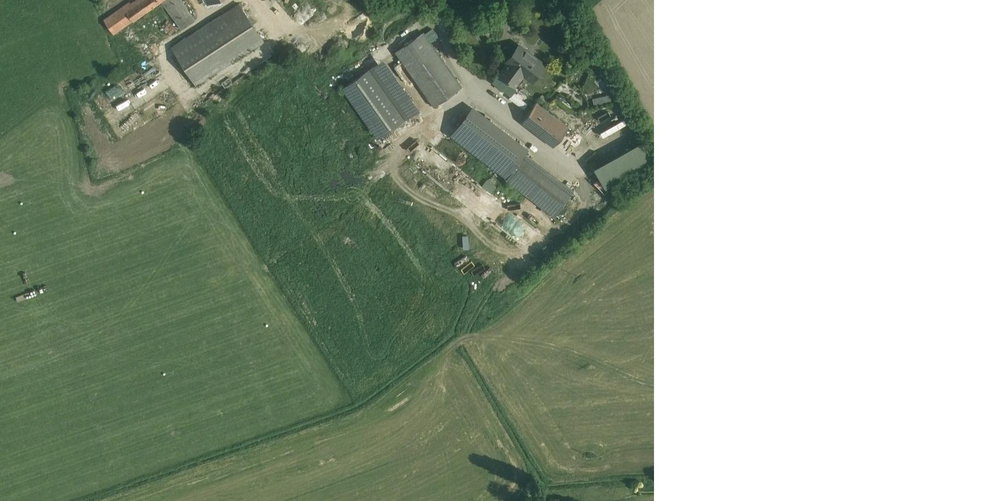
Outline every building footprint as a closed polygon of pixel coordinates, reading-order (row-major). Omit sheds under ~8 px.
[(103,20),(113,34),(161,1),(182,29),(195,20),(181,0),(141,0),(133,6),(130,2),(103,20)] [(240,4),(172,47),(196,84),(263,40),(240,4)] [(422,32),(395,51),(434,107),(461,87),(422,32)] [(544,64),(519,45),(507,61),(508,62),(530,79),(532,80),(544,64)] [(530,79),(508,62),(508,63),(485,93),(487,94),(521,121),(536,102),(543,93),(530,83),(527,83),(530,79)] [(369,69),(343,88),(378,138),(405,119),(369,69)] [(543,93),(536,102),(521,121),(543,137),(553,146),(554,144),(568,127),(557,118),(542,107),(549,98),(543,93)] [(612,93),(595,97),(597,104),(613,100),(612,93)] [(473,105),(450,135),(504,176),(527,146),(473,105)] [(605,136),(629,123),(626,118),(602,131),(605,136)] [(645,167),(654,163),(644,142),(596,165),(606,186),(645,167)] [(572,190),(525,154),(506,178),(554,214),(572,190)] [(493,192),(498,185),(488,178),(483,185),(493,192)] [(529,236),(541,220),(548,225),(555,215),(530,197),(518,214),(527,221),(519,232),(504,221),(501,226),(519,239),(524,232),(529,236)]
